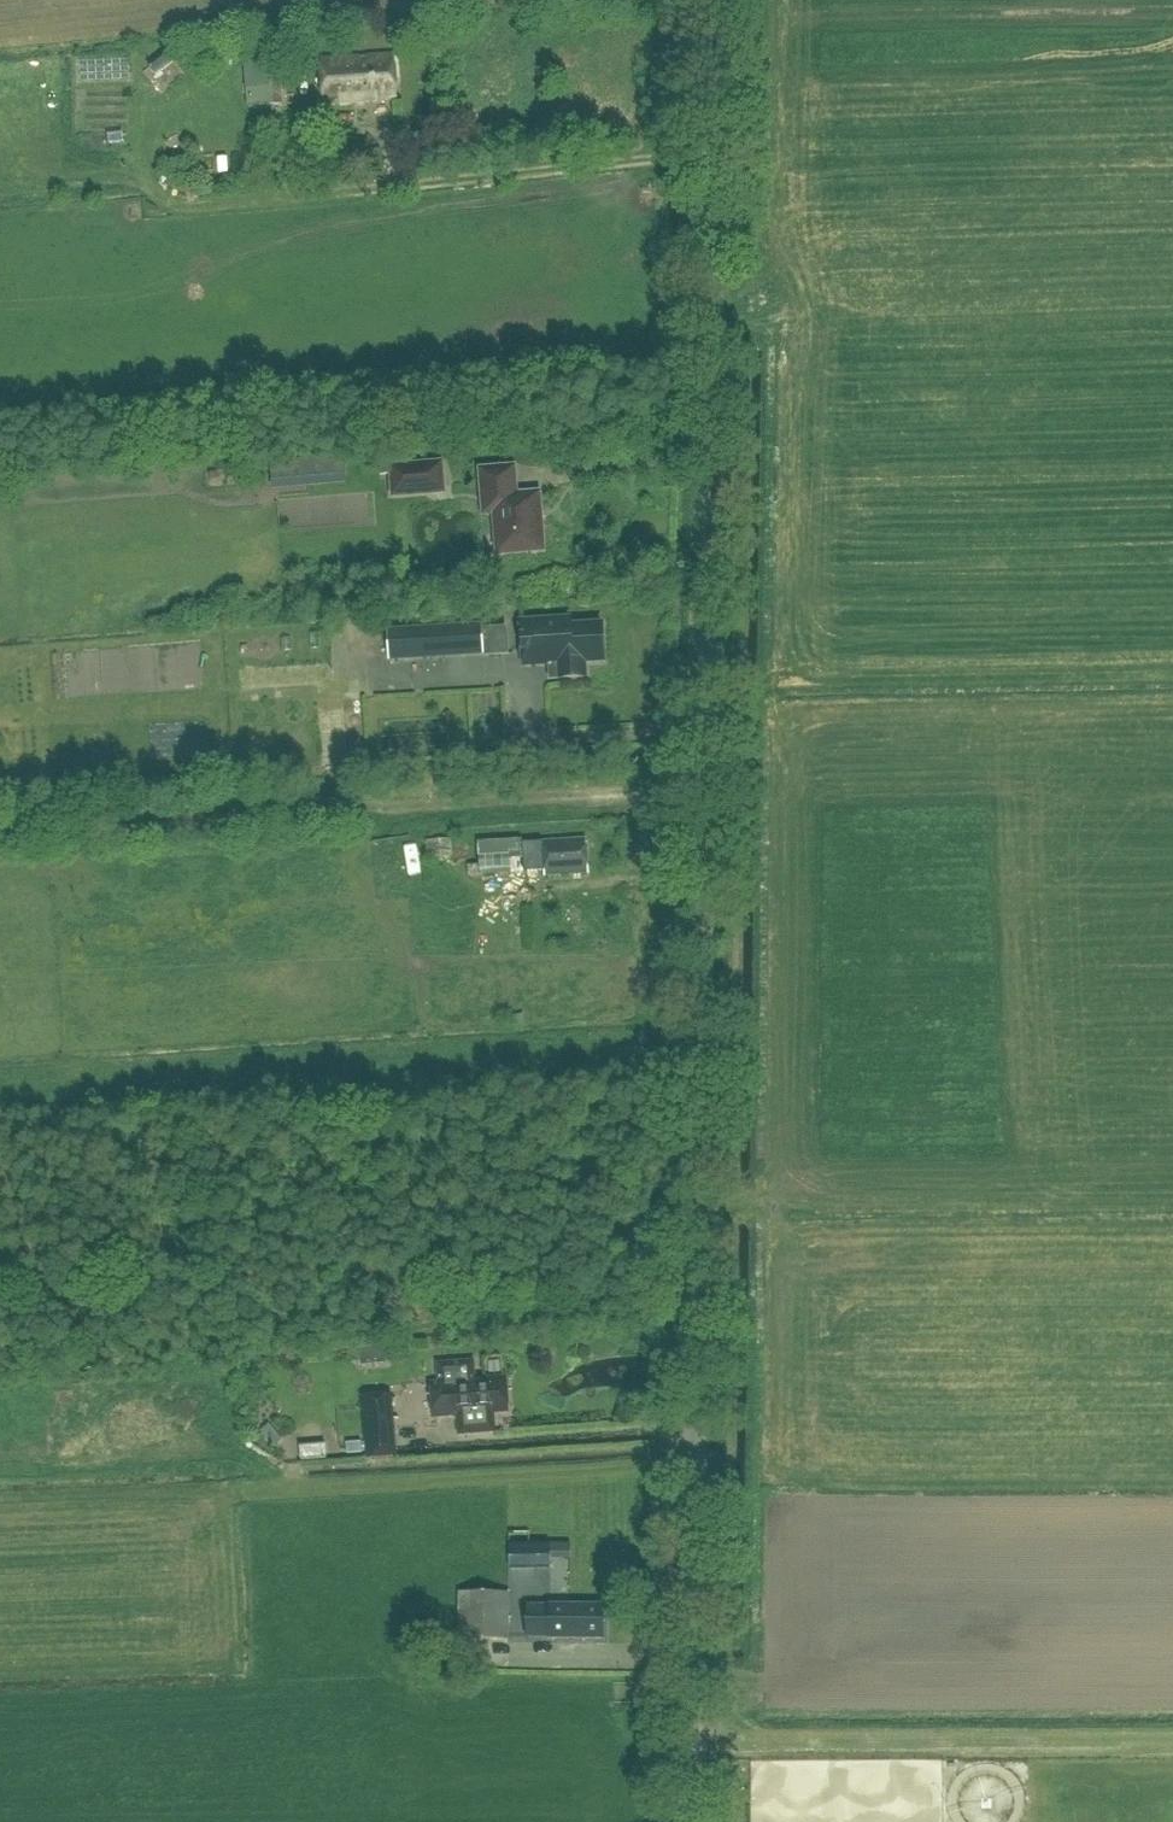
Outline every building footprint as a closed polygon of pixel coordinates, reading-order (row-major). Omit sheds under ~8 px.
[(252,94),(278,93),(276,54),(251,55),(252,94)] [(396,99),(393,56),(320,61),(323,104),(396,99)] [(350,485),(347,459),(272,465),(274,492),(350,485)] [(448,497),(444,463),(390,469),(390,471),(383,471),(384,480),(391,480),(393,502),(448,497)] [(517,495),(515,467),(481,469),(483,499),(494,498),(496,534),(501,534),(503,553),(543,551),(540,493),(517,495)] [(572,624),(572,616),(518,620),(521,668),(548,666),(549,681),(587,679),(586,664),(606,663),(603,622),(572,624)] [(387,630),(388,661),(482,657),(480,626),(387,630)] [(490,656),(517,654),(515,628),(488,630),(490,656)] [(249,659),(264,659),(264,642),(249,642),(249,659)] [(588,874),(586,840),(522,844),(524,872),(544,871),(544,877),(588,874)] [(453,841),(439,845),(442,861),(457,858),(453,841)] [(437,1383),(433,1383),(436,1418),(447,1418),(458,1417),(460,1434),(497,1431),(496,1414),(509,1413),(506,1377),(475,1380),(473,1362),(436,1365),(437,1383)] [(397,1458),(392,1393),(365,1395),(369,1448),(352,1450),(353,1461),(397,1458)] [(531,1533),(511,1532),(510,1569),(552,1569),(552,1545),(531,1545),(531,1533)] [(510,1640),(509,1593),(460,1593),(461,1641),(510,1640)] [(603,1606),(549,1605),(549,1606),(527,1606),(526,1638),(549,1638),(549,1639),(603,1639),(603,1606)]
